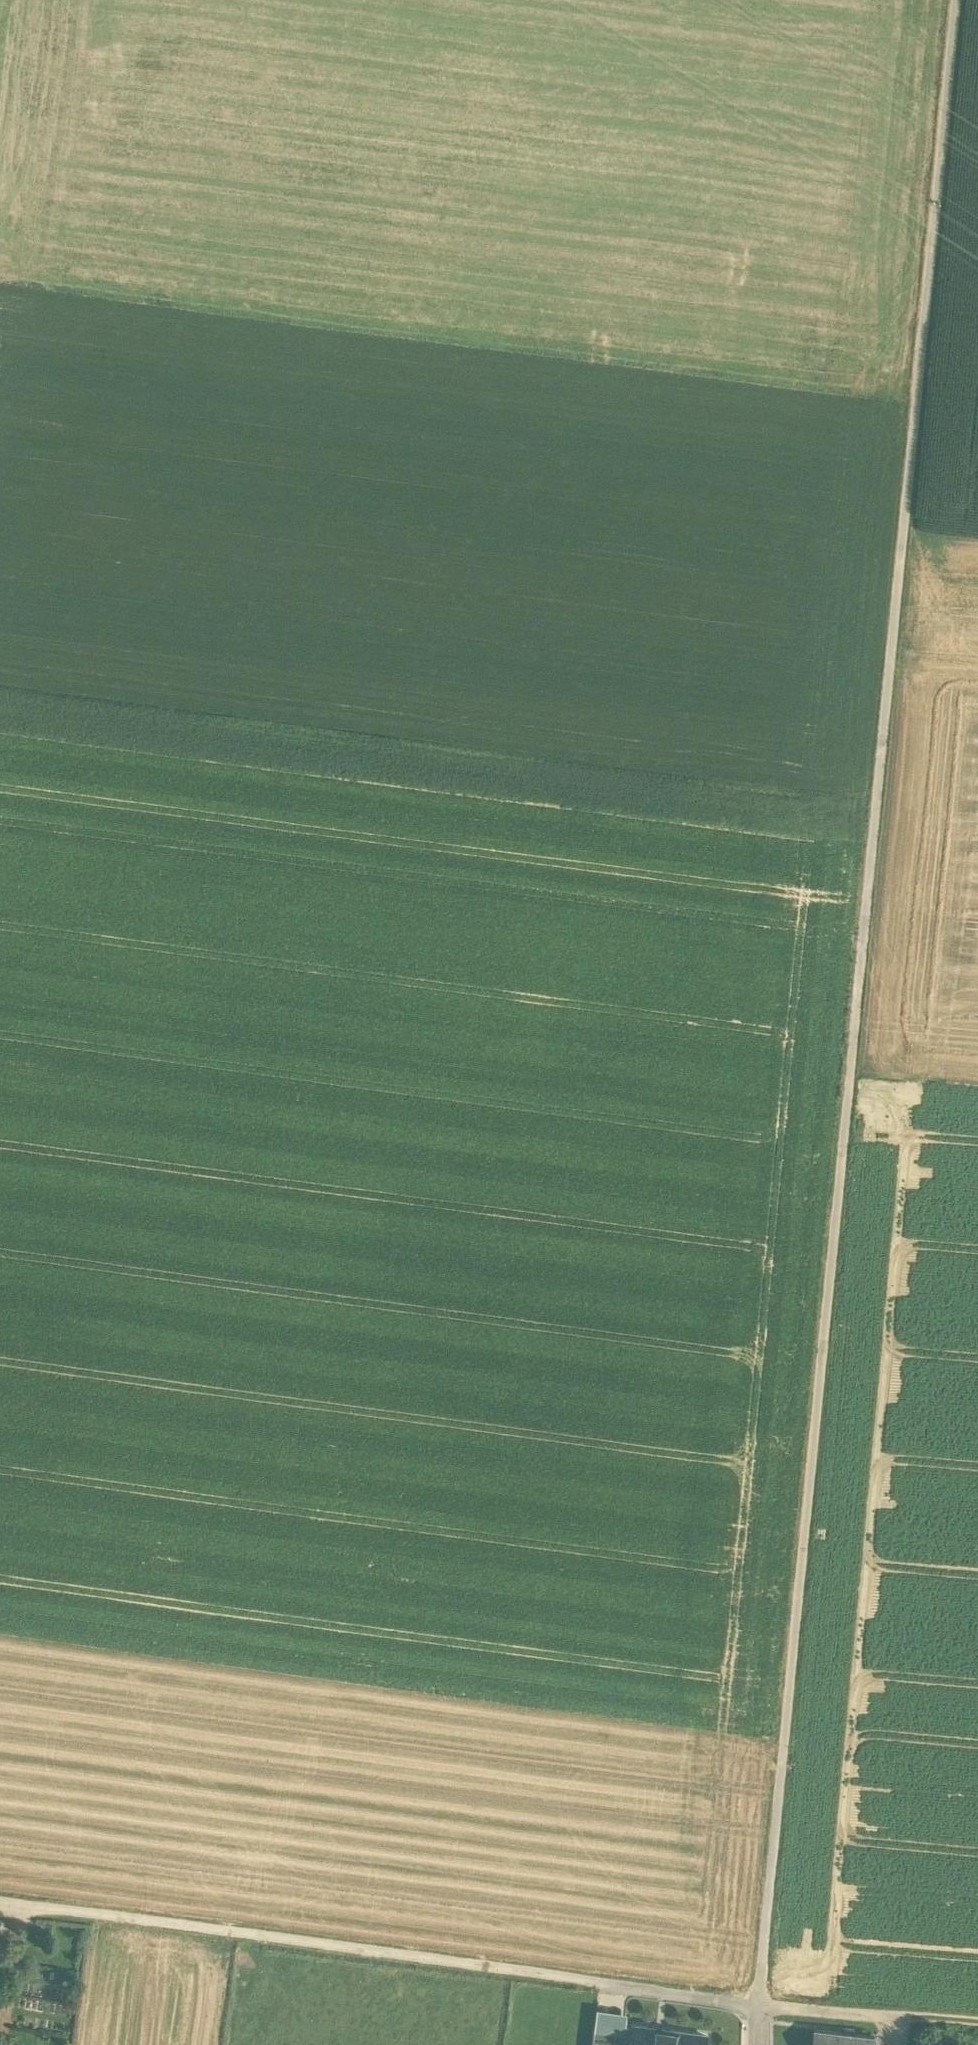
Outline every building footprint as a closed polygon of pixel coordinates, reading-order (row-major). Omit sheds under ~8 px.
[(631,2026),(629,2044),(681,2044),(682,2033),(631,2026)] [(813,2030),(811,2044),(872,2044),(873,2037),(813,2030)] [(594,2031),(592,2044),(617,2044),(618,2035),(594,2031)] [(682,2033),(681,2044),(706,2044),(707,2036),(682,2033)]
